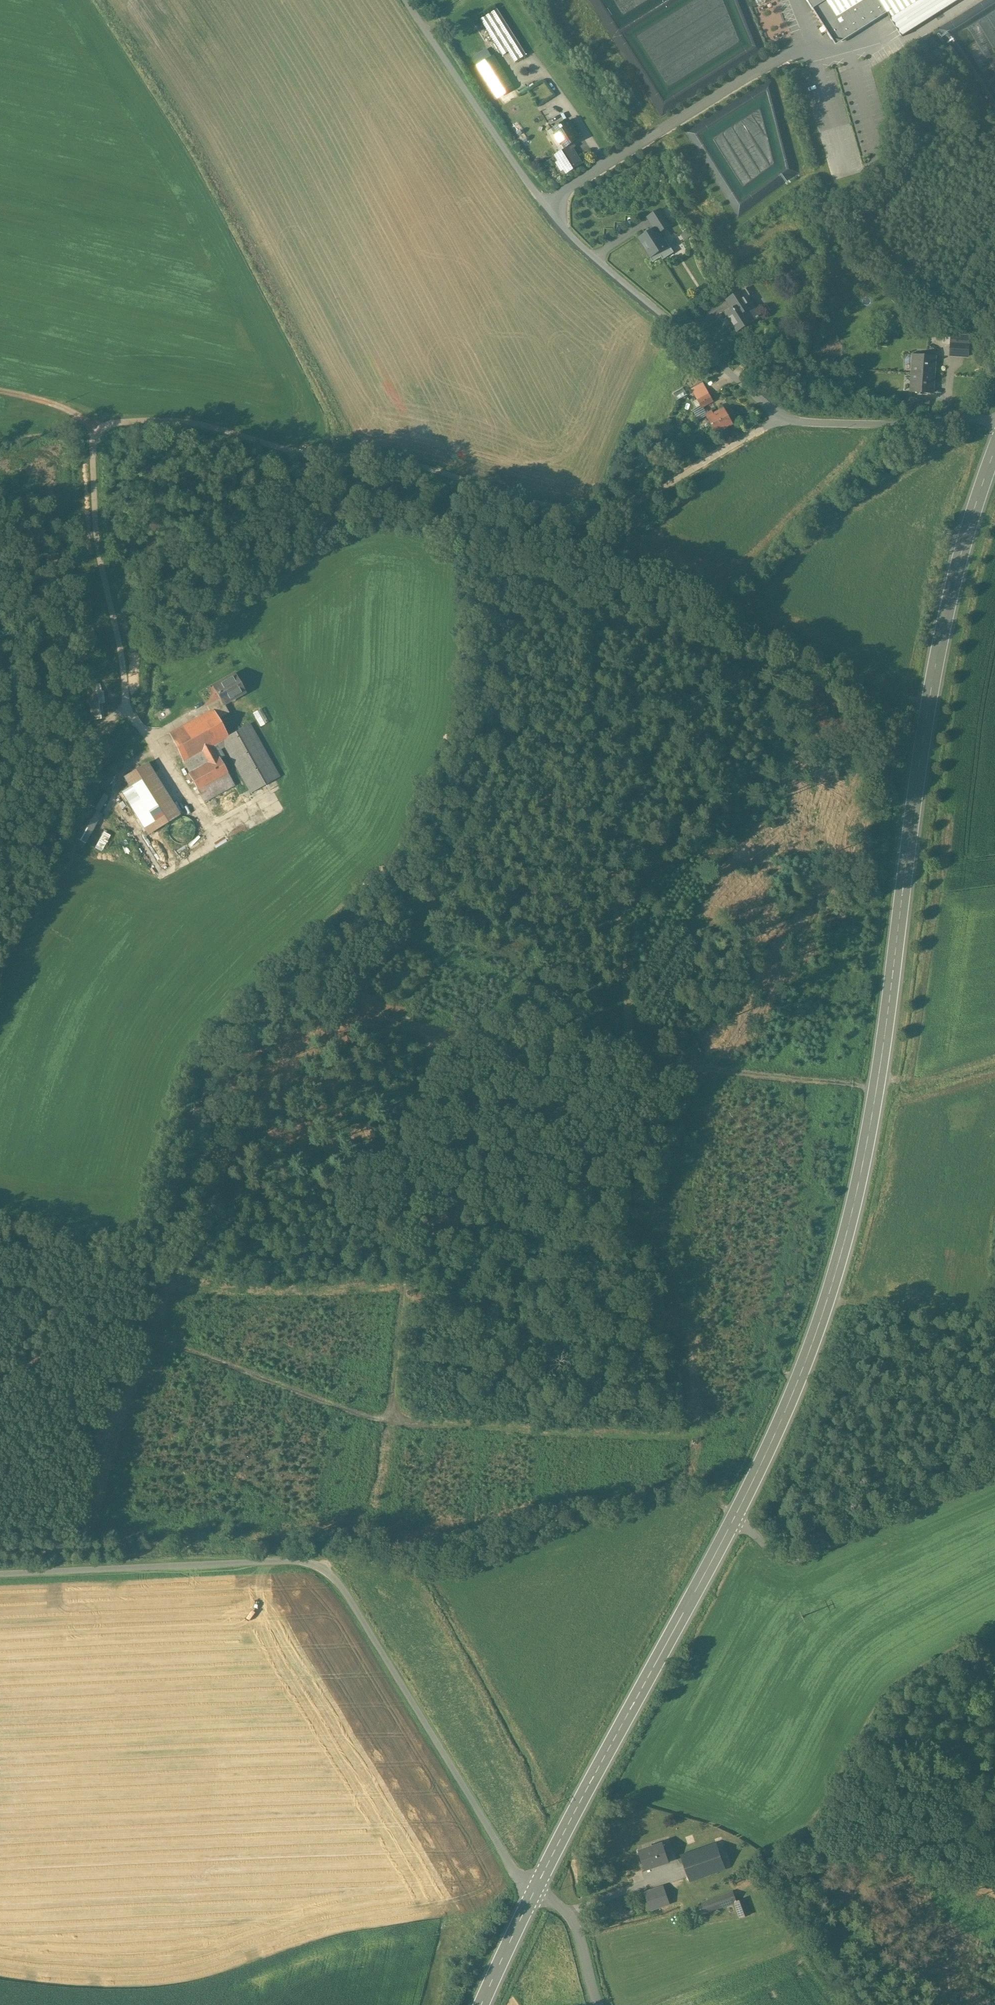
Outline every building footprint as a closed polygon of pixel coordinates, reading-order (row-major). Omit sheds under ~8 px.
[(831,39),(842,41),(887,13),(891,19),(920,0),(807,0),(831,39)] [(497,9),(480,20),(503,56),(509,52),(515,62),(526,55),(497,9)] [(474,57),(479,65),(492,58),(487,49),(474,57)] [(479,65),(478,66),(497,97),(513,88),(493,57),(492,58),(479,65)] [(569,120),(549,133),(561,153),(555,156),(559,162),(556,164),(561,171),(563,170),(565,174),(582,163),(573,148),(575,146),(573,142),(580,138),(569,120)] [(660,210),(648,218),(655,229),(655,228),(658,233),(670,225),(660,210)] [(655,229),(639,238),(644,246),(643,246),(653,262),(661,257),(663,260),(674,253),(665,239),(663,240),(658,233),(655,228),(655,229)] [(737,331),(752,321),(760,316),(759,314),(754,306),(751,307),(746,299),(751,296),(746,289),(727,300),(733,310),(726,314),(737,331)] [(962,342),(949,341),(949,354),(961,355),(962,342)] [(935,357),(913,355),(912,373),(933,375),(934,366),(935,366),(935,357)] [(933,375),(912,373),(911,391),(933,393),(934,383),(933,383),(933,375)] [(683,388),(673,393),(675,399),(686,395),(683,388)] [(708,394),(697,400),(701,408),(713,401),(708,394)] [(928,400),(914,399),(914,407),(928,408),(928,400)] [(724,409),(714,415),(712,412),(706,415),(716,433),(732,424),(724,409)] [(234,674),(212,686),(219,699),(216,700),(220,706),(213,710),(218,719),(228,713),(223,704),(244,692),(234,674)] [(102,687),(91,692),(97,711),(110,705),(102,687)] [(216,700),(206,706),(209,712),(213,710),(220,706),(216,700)] [(209,712),(170,734),(181,757),(192,750),(195,754),(210,746),(227,736),(217,719),(218,719),(213,710),(209,712)] [(279,777),(249,724),(227,736),(210,746),(213,752),(224,746),(250,793),(275,779),(279,777)] [(210,746),(195,754),(192,750),(181,757),(189,774),(188,774),(197,790),(227,773),(218,757),(217,758),(213,752),(210,746)] [(146,763),(126,776),(132,786),(121,793),(147,834),(178,815),(146,763)] [(227,773),(197,790),(203,802),(234,785),(227,773)] [(107,796),(98,791),(89,807),(90,808),(98,812),(107,796)] [(98,812),(90,808),(77,829),(88,835),(100,814),(98,812)] [(187,817),(185,817),(183,816),(181,816),(177,817),(175,818),(173,819),(172,820),(171,821),(170,823),(169,825),(168,826),(168,828),(168,830),(168,832),(168,833),(169,835),(169,836),(170,837),(171,839),(172,840),(174,841),(176,842),(178,843),(181,844),(185,843),(187,842),(189,841),(190,840),(192,839),(193,837),(194,835),(194,834),(195,832),(195,829),(195,827),(194,825),(193,823),(193,822),(191,821),(189,819),(188,818),(187,817)] [(110,850),(116,835),(106,832),(101,847),(110,850)] [(716,1843),(681,1855),(690,1881),(725,1869),(716,1843)] [(652,1847),(639,1852),(645,1869),(668,1861),(663,1844),(658,1845),(658,1846),(652,1848),(652,1847)] [(662,1887),(645,1893),(651,1909),(668,1903),(662,1887)] [(733,1892),(698,1905),(702,1914),(734,1902),(736,1901),(733,1892)] [(750,1914),(744,1898),(736,1901),(734,1902),(740,1918),(750,1914)]
